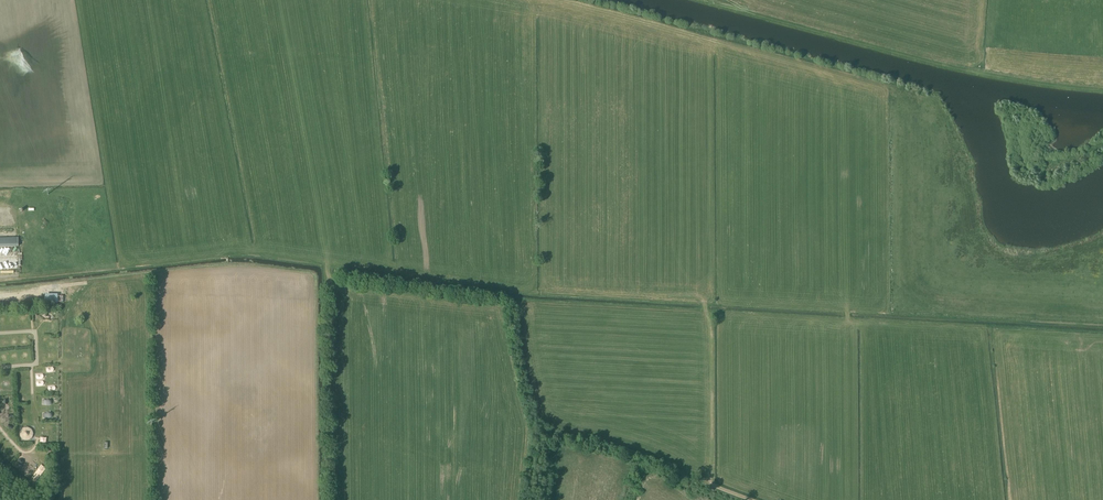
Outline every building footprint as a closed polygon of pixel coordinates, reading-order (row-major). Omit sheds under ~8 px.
[(18,246),(18,238),(0,238),(0,247),(18,246)]
